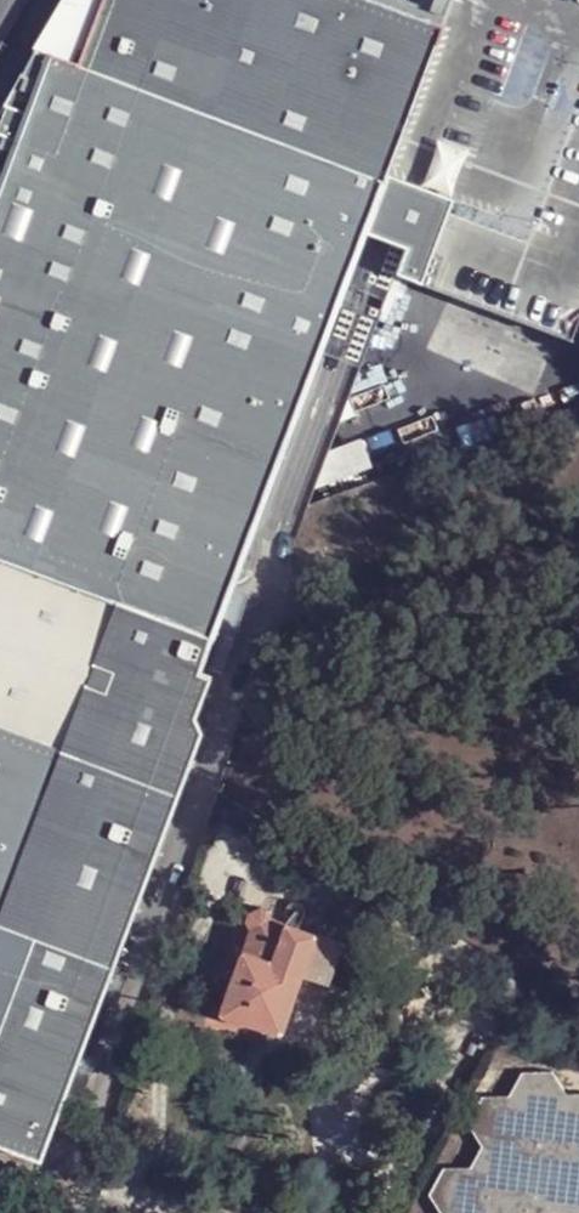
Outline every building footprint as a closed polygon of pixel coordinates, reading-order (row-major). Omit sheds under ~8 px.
[(65,66),(50,61),(41,57),(26,82),(10,76),(0,97),(0,112),(16,119),(6,143),(0,141),(0,1149),(36,1163),(122,936),(182,776),(195,742),(179,737),(200,679),(137,656),(151,620),(212,639),(221,613),(358,234),(380,242),(395,248),(388,272),(410,280),(447,181),(388,161),(443,0),(90,0),(65,66)] [(410,280),(426,286),(564,335),(576,301),(578,302),(578,0),(443,0),(388,161),(447,181),(410,280)] [(250,929),(241,955),(273,964),(286,925),(271,919),(268,911),(259,908),(248,913),(244,922),(250,929)] [(273,964),(241,955),(221,1014),(280,1035),(300,978),(315,935),(286,925),(273,964)] [(344,945),(315,935),(300,978),(329,986),(344,945)] [(444,1168),(428,1198),(440,1212),(578,1212),(578,1096),(566,1095),(553,1073),(520,1074),(509,1097),(481,1097),(465,1126),(480,1149),(470,1168),(444,1168)]
